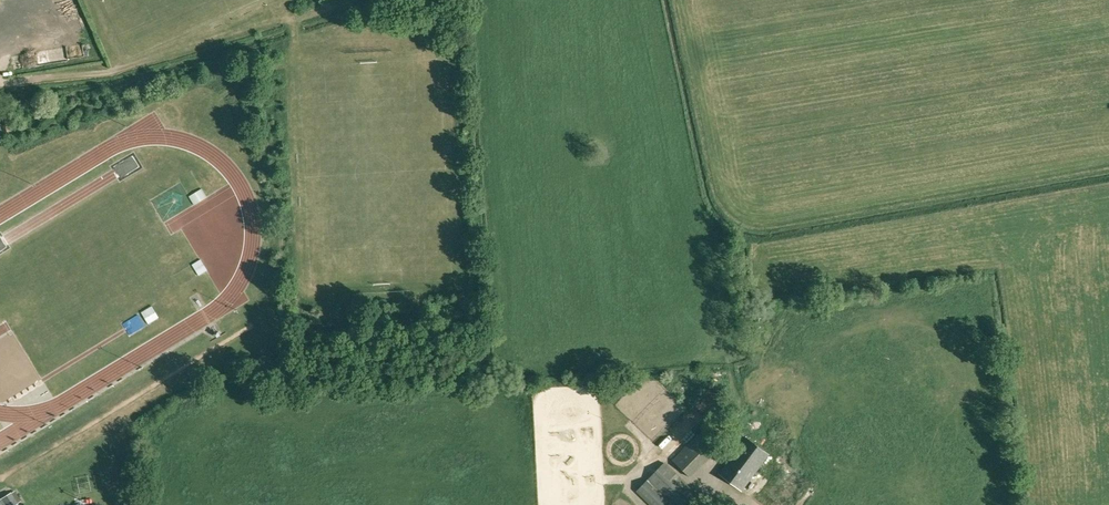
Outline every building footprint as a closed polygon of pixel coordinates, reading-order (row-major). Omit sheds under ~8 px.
[(194,196),(199,206),(211,199),(206,189),(194,196)] [(196,264),(204,277),(212,271),(205,259),(196,264)] [(134,335),(145,329),(139,317),(127,323),(134,335)] [(661,445),(665,449),(676,436),(672,432),(661,445)] [(714,452),(697,435),(673,460),(690,477),(714,452)] [(769,454),(746,437),(719,473),(742,490),(769,454)] [(696,494),(664,463),(637,491),(651,504),(685,504),(696,494)] [(12,494),(3,499),(6,504),(19,504),(12,494)]
